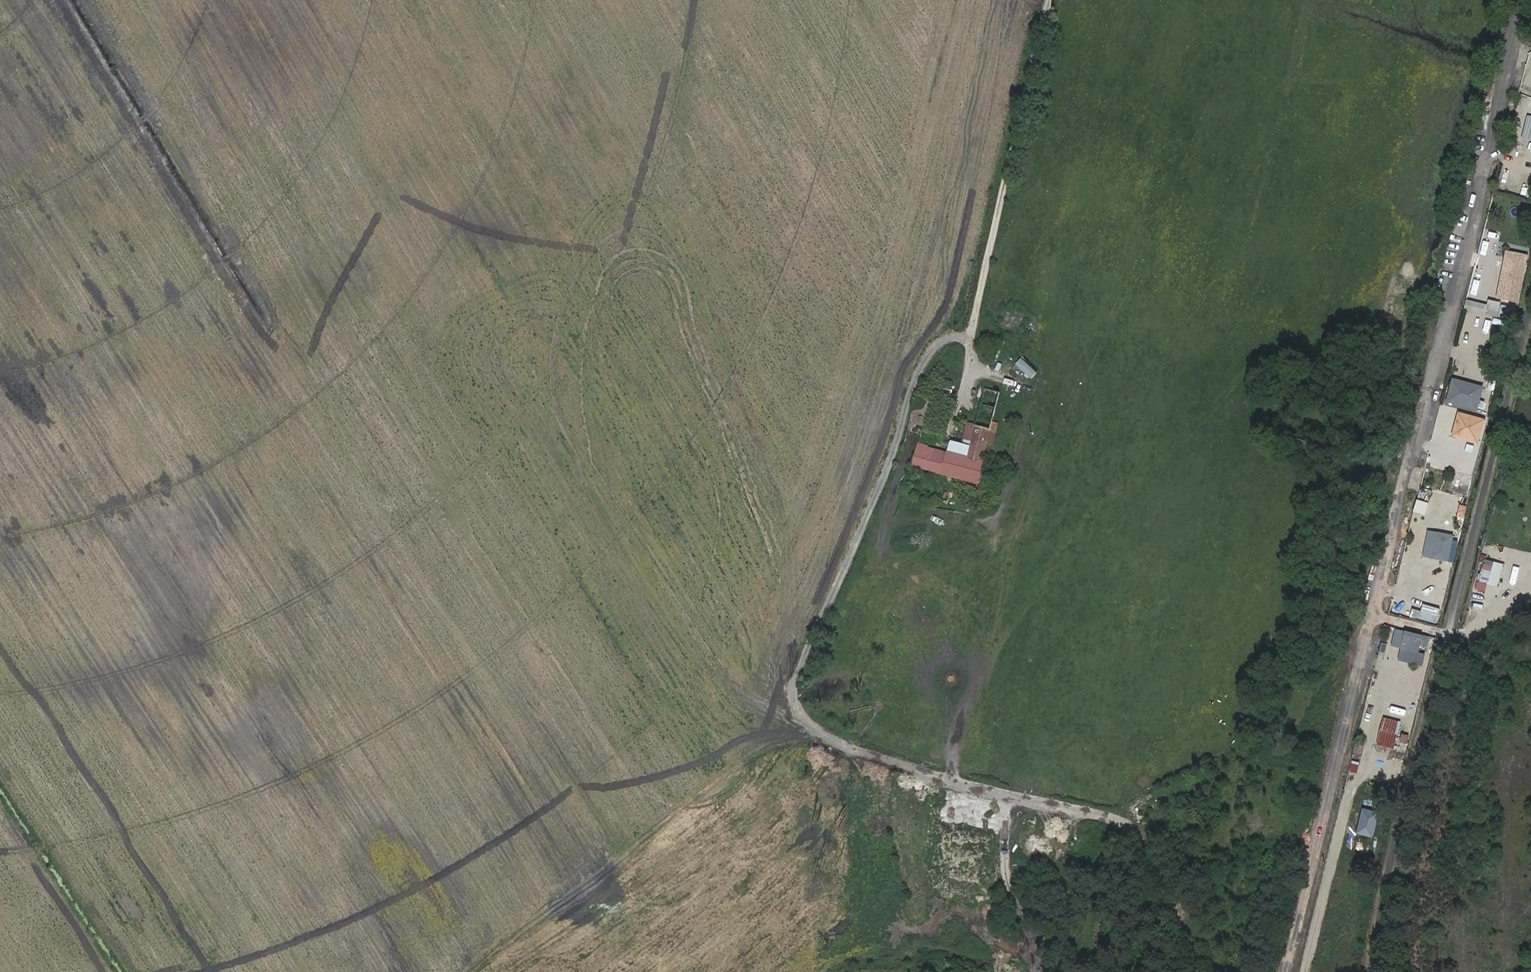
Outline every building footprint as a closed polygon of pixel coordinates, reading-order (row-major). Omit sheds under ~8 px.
[(1483,238),(1479,253),(1487,255),(1491,240),(1483,238)] [(1501,289),(1498,304),(1514,308),(1518,293),(1510,291),(1501,289)] [(1004,304),(991,351),(1015,358),(1026,310),(1004,304)] [(1465,305),(1463,313),(1484,318),(1486,310),(1465,305)] [(1445,402),(1477,412),(1485,387),(1452,377),(1445,402)] [(898,460),(977,480),(986,445),(991,446),(997,424),(992,422),(1000,392),(986,388),(966,461),(918,448),(931,399),(915,395),(898,460)] [(1417,500),(1414,512),(1426,515),(1429,502),(1417,500)] [(1427,531),(1424,558),(1451,561),(1454,534),(1427,531)] [(1495,554),(1497,546),(1485,544),(1484,552),(1495,554)] [(1485,560),(1479,581),(1488,583),(1494,563),(1485,560)] [(1408,615),(1410,608),(1393,604),(1391,612),(1408,615)] [(1413,610),(1411,618),(1438,623),(1439,615),(1413,610)] [(1417,639),(1401,635),(1396,652),(1412,655),(1417,639)] [(1403,718),(1405,711),(1389,707),(1387,714),(1403,718)] [(1395,725),(1371,719),(1367,734),(1391,741),(1395,725)] [(1352,761),(1350,772),(1358,773),(1360,763),(1352,761)]
